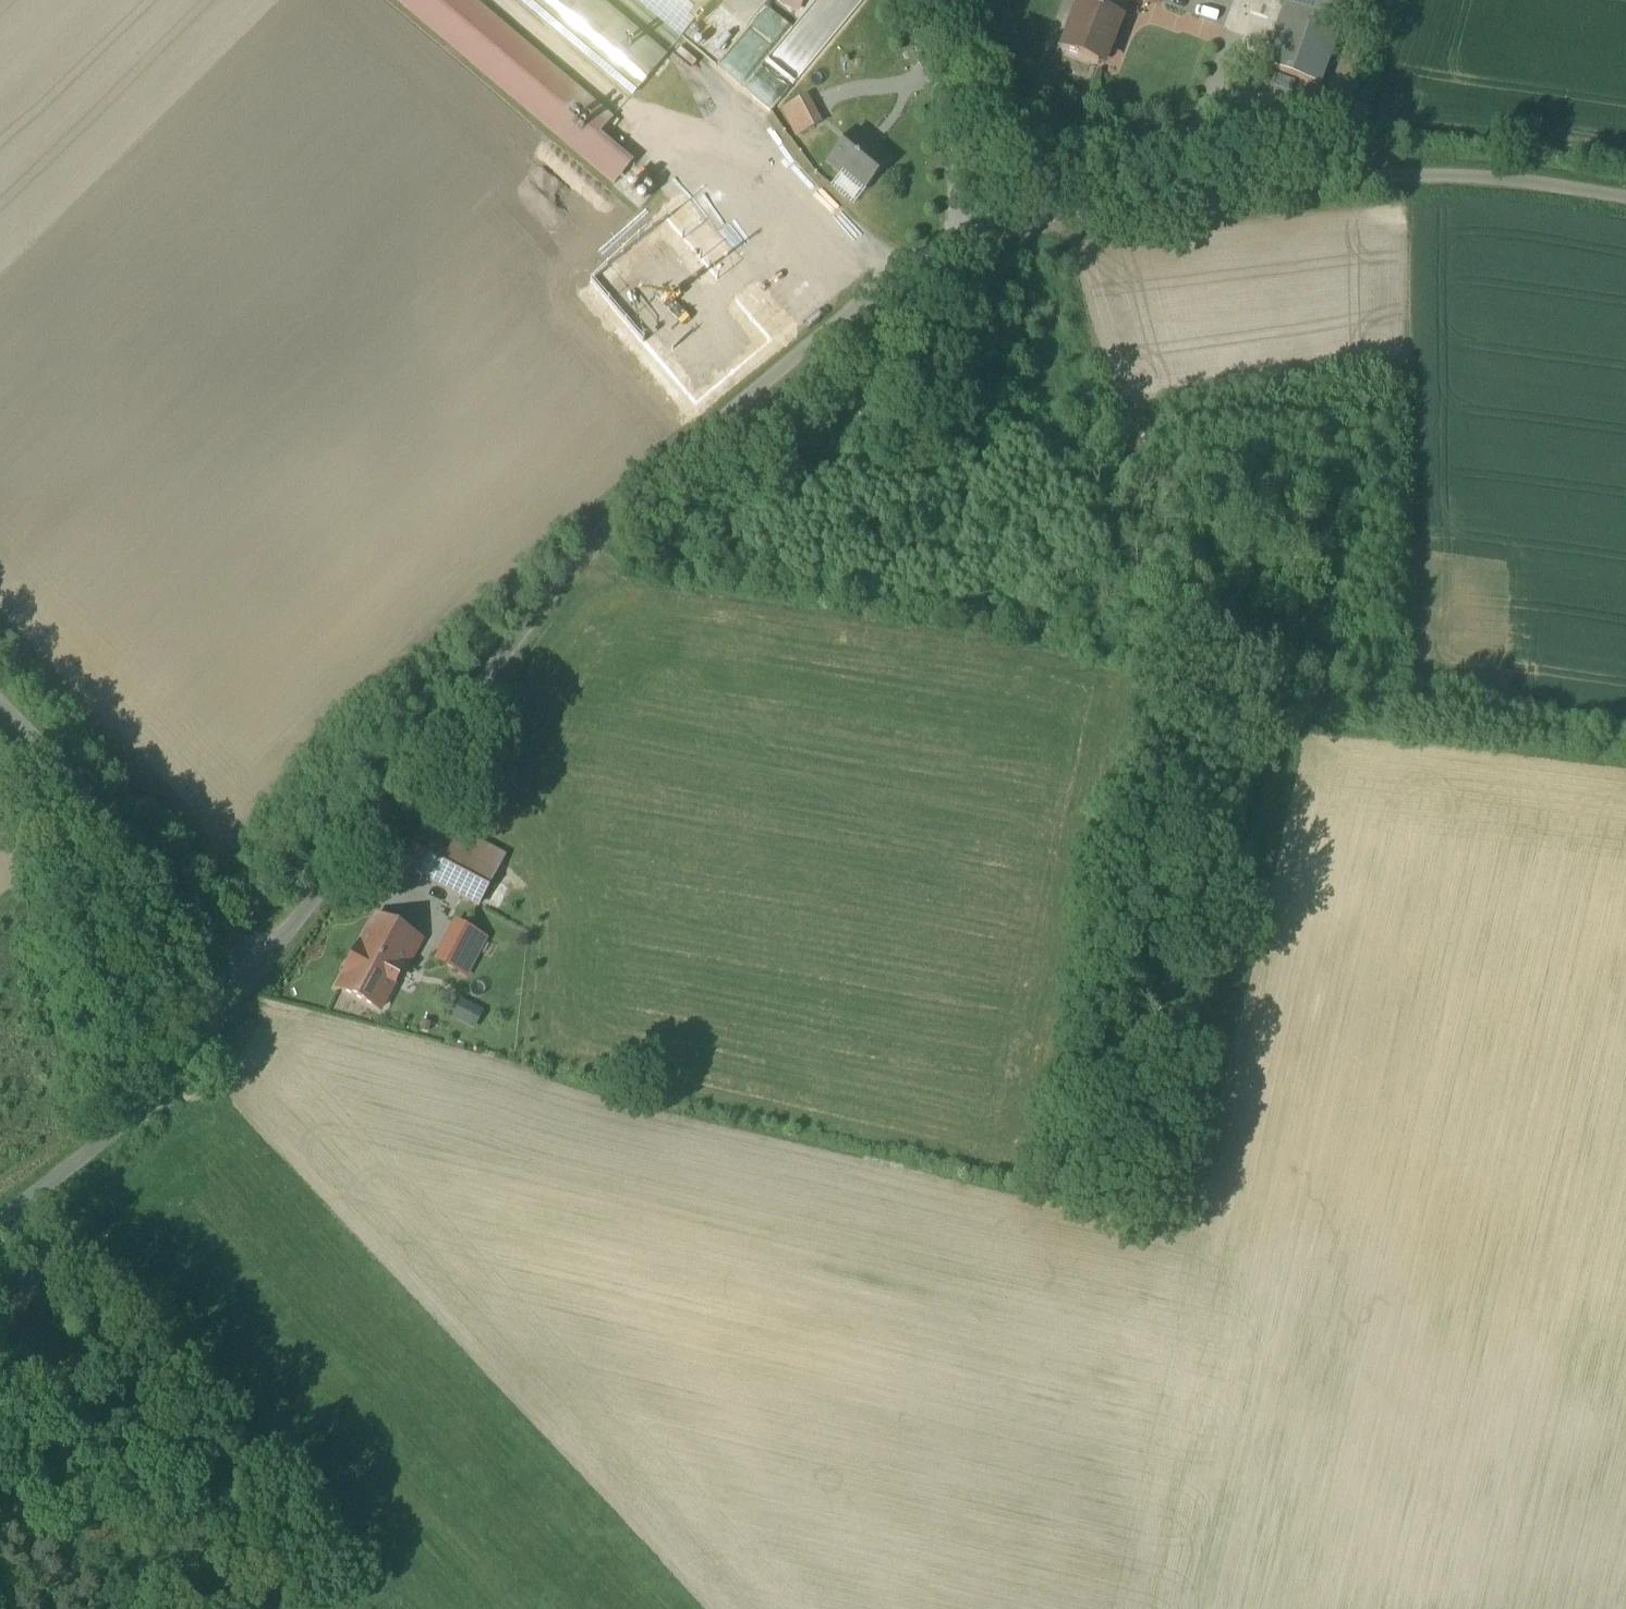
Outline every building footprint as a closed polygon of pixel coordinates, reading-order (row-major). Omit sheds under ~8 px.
[(593,0),(513,0),(631,100),(665,61),(593,0)] [(680,39),(713,0),(633,0),(680,39)] [(1090,6),(1112,15),(1117,0),(1093,0),(1090,6)] [(1263,67),(1318,87),(1349,0),(1288,0),(1263,67)] [(1121,18),(1112,15),(1090,6),(1081,3),(1062,51),(1098,66),(1109,36),(1114,39),(1121,18)] [(889,163),(850,134),(824,168),(863,197),(889,163)] [(498,857),(425,821),(400,873),(472,909),(498,857)] [(362,949),(402,970),(405,971),(421,942),(377,920),(362,949)] [(474,958),(444,942),(419,987),(449,1003),(474,958)] [(402,970),(362,949),(340,989),(380,1011),(402,970)] [(485,1007),(459,1000),(454,1020),(479,1027),(485,1007)] [(412,1016),(399,1009),(394,1018),(407,1025),(412,1016)]
